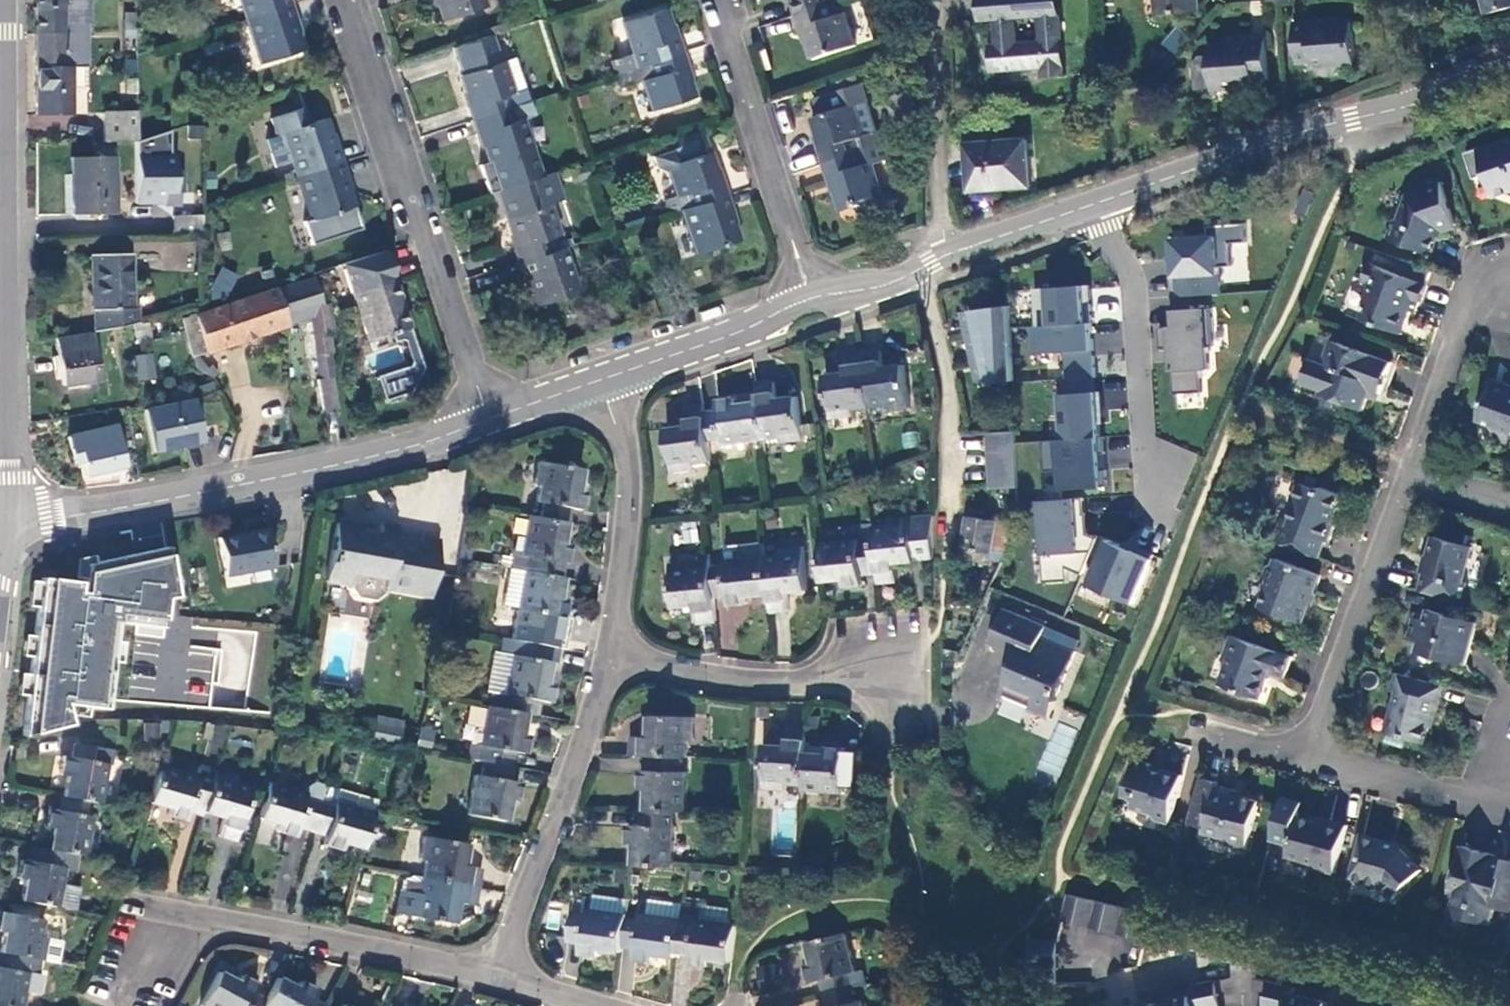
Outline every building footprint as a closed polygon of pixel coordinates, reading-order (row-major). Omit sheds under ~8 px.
[(34,36),(64,35),(65,25),(82,25),(82,0),(35,0),(34,36)] [(82,25),(85,25),(91,25),(91,0),(82,0),(82,25)] [(245,20),(291,6),(289,0),(238,0),(245,20)] [(442,22),(485,9),(482,0),(434,0),(442,22)] [(798,16),(836,3),(845,0),(794,0),(793,0),(798,16)] [(980,16),(995,15),(995,14),(1011,12),(1010,0),(979,0),(980,16)] [(995,15),(1062,9),(1061,4),(1055,5),(1055,0),(1010,0),(1011,12),(995,14),(995,15)] [(1158,14),(1200,12),(1200,0),(1157,0),(1158,14)] [(1487,13),(1509,7),(1509,0),(1483,0),(1487,13)] [(840,16),(836,3),(798,16),(803,29),(805,28),(816,58),(857,44),(847,14),(840,16)] [(296,21),(291,6),(245,20),(259,65),(302,53),(292,21),(296,21)] [(1067,76),(1062,9),(995,15),(995,20),(996,43),(990,44),(991,61),(997,61),(998,71),(1044,69),(1045,78),(1067,76)] [(639,53),(643,66),(682,53),(677,40),(673,41),(664,10),(622,23),(633,54),(639,53)] [(122,39),(134,39),(135,19),(122,20),(122,39)] [(1354,64),(1351,22),(1326,23),(1326,21),(1296,23),(1298,64),(1309,63),(1311,67),(1354,64)] [(85,69),(85,25),(82,25),(65,25),(64,35),(34,36),(35,114),(70,114),(70,69),(85,69)] [(1162,43),(1173,52),(1185,38),(1174,29),(1162,43)] [(1270,80),(1266,40),(1234,42),(1235,45),(1210,47),(1210,56),(1202,57),(1196,63),(1198,90),(1256,86),(1256,81),(1270,80)] [(687,69),(682,53),(643,66),(648,78),(641,81),(651,112),(693,99),(684,70),(687,69)] [(514,59),(502,63),(513,94),(524,90),(514,59)] [(467,108),(471,122),(509,110),(505,97),(513,94),(502,63),(460,77),(470,107),(467,108)] [(126,94),(136,95),(135,81),(126,81),(126,94)] [(820,152),(825,165),(887,145),(883,130),(879,131),(864,83),(815,99),(820,117),(814,119),(824,150),(820,152)] [(282,136),(296,178),(342,163),(337,148),(334,150),(324,119),(309,124),(304,109),(271,119),(277,137),(282,136)] [(513,122),(509,110),(471,122),(476,137),(479,135),(489,165),(530,152),(520,120),(513,122)] [(103,113),(103,142),(137,142),(136,113),(103,113)] [(673,135),(675,145),(703,136),(699,126),(673,135)] [(194,135),(177,135),(177,153),(195,152),(194,135)] [(664,201),(669,214),(680,211),(726,196),(721,183),(718,183),(703,136),(675,145),(677,148),(651,157),(655,169),(662,173),(667,171),(676,196),(664,201)] [(1467,154),(1476,179),(1487,176),(1492,188),(1507,194),(1509,195),(1509,138),(1467,154)] [(1028,139),(969,144),(973,191),(1032,186),(1028,139)] [(892,159),(887,145),(825,165),(829,179),(833,178),(842,206),(859,202),(861,206),(864,218),(871,216),(873,222),(885,218),(883,211),(886,210),(891,202),(892,197),(891,191),(884,193),(875,165),(892,159)] [(112,216),(112,158),(71,158),(72,215),(112,216)] [(347,177),(342,163),(296,178),(310,222),(353,208),(342,178),(347,177)] [(1456,225),(1441,183),(1425,188),(1423,192),(1407,198),(1399,220),(1394,219),(1387,239),(1431,254),(1439,232),(1456,225)] [(1507,194),(1492,188),(1496,199),(1507,194)] [(730,209),(726,196),(680,211),(696,255),(737,241),(727,211),(730,209)] [(844,211),(861,206),(859,202),(842,206),(844,211)] [(513,250),(517,264),(556,251),(551,238),(558,236),(548,205),(507,219),(516,249),(513,250)] [(172,218),(172,236),(203,236),(203,217),(172,218)] [(1167,295),(1219,294),(1219,261),(1247,260),(1246,223),(1215,223),(1215,235),(1166,235),(1167,295)] [(577,294),(562,250),(556,251),(517,264),(522,278),(525,278),(534,308),(577,294)] [(384,252),(382,252),(343,265),(366,341),(388,334),(391,343),(399,341),(402,342),(408,363),(407,366),(374,377),(382,402),(408,394),(421,368),(384,252)] [(93,311),(94,332),(116,328),(132,325),(137,323),(136,308),(131,309),(129,255),(89,256),(90,311),(93,311)] [(1425,284),(1368,264),(1362,280),(1369,283),(1364,300),(1366,301),(1361,318),(1396,331),(1401,319),(1407,321),(1411,309),(1416,311),(1425,284)] [(231,283),(219,276),(212,288),(223,294),(231,283)] [(313,279),(275,291),(287,325),(310,318),(318,380),(333,378),(328,337),(332,336),(326,305),(323,306),(313,279)] [(1091,285),(1039,287),(1041,326),(1020,326),(1021,354),(1055,353),(1059,440),(1041,440),(1043,471),(1052,471),(1053,490),(1099,488),(1091,285)] [(204,353),(287,325),(275,291),(274,290),(193,316),(194,318),(197,330),(204,353)] [(976,335),(971,336),(977,361),(983,385),(1013,380),(1011,324),(1010,306),(971,311),(976,335)] [(1208,308),(1164,308),(1164,390),(1207,390),(1208,308)] [(966,312),(971,336),(976,335),(971,311),(966,312)] [(189,328),(182,329),(184,334),(197,330),(194,318),(187,320),(189,328)] [(1403,333),(1407,321),(1401,319),(1396,331),(1403,333)] [(150,340),(146,322),(137,323),(132,325),(137,344),(150,340)] [(197,330),(184,334),(192,357),(204,353),(197,330)] [(1094,352),(1121,352),(1121,331),(1094,331),(1094,352)] [(98,381),(89,332),(55,338),(62,386),(98,381)] [(1392,363),(1330,343),(1321,366),(1310,362),(1302,384),(1321,392),(1320,395),(1362,411),(1370,392),(1380,396),(1392,363)] [(881,348),(863,351),(871,409),(888,407),(889,412),(911,410),(905,365),(884,367),(881,348)] [(853,412),(871,409),(863,351),(844,354),(846,372),(825,375),(832,419),(854,417),(853,412)] [(138,379),(153,377),(150,355),(135,357),(138,379)] [(338,409),(333,378),(318,380),(317,380),(322,411),(338,409)] [(775,380),(757,382),(759,401),(764,441),(781,439),(782,444),(805,441),(799,396),(778,399),(775,380)] [(1494,380),(1492,386),(1503,390),(1505,383),(1494,380)] [(1505,383),(1503,390),(1492,386),(1479,421),(1493,427),(1499,440),(1509,434),(1509,385),(1505,383)] [(1125,408),(1125,387),(1103,387),(1102,408),(1125,408)] [(171,405),(192,401),(189,389),(168,393),(171,405)] [(724,446),(764,441),(759,401),(737,404),(737,397),(718,400),(719,410),(705,412),(709,442),(723,440),(724,446)] [(171,405),(143,411),(152,452),(201,443),(192,401),(171,405)] [(696,464),(712,463),(709,442),(705,412),(704,404),(685,407),(687,426),(667,428),(673,473),(696,471),(696,464)] [(114,426),(66,436),(72,463),(81,461),(85,476),(123,467),(114,426)] [(991,489),(1013,488),(1019,488),(1016,431),(989,433),(988,433),(991,489)] [(1509,440),(1509,434),(1499,440),(1509,444),(1509,440)] [(1129,445),(1108,445),(1108,466),(1129,466),(1129,445)] [(542,504),(539,518),(565,523),(567,523),(570,509),(580,511),(583,492),(577,491),(581,471),(537,463),(532,484),(539,486),(535,502),(542,504)] [(1280,517),(1272,542),(1319,559),(1325,540),(1330,541),(1336,523),(1332,521),(1341,493),(1322,486),(1318,488),(1298,482),(1292,498),(1295,505),(1290,520),(1280,517)] [(1086,579),(1082,498),(1034,501),(1038,581),(1086,579)] [(890,525),(872,527),(874,545),(877,574),(878,584),(898,581),(896,564),(934,559),(935,515),(889,520),(890,525)] [(561,546),(565,523),(539,518),(526,516),(520,555),(526,556),(523,571),(553,576),(555,562),(564,563),(567,547),(561,546)] [(430,598),(439,540),(421,537),(420,541),(396,537),(398,526),(380,523),(378,534),(362,531),(363,523),(336,518),(325,582),(350,586),(353,574),(384,579),(382,592),(386,592),(386,591),(430,598)] [(1007,552),(1013,524),(969,518),(964,549),(994,554),(993,560),(1004,561),(1007,552)] [(265,528),(217,536),(223,576),(273,567),(265,528)] [(701,529),(686,531),(688,544),(702,542),(701,529)] [(1425,572),(1421,592),(1465,605),(1470,582),(1466,581),(1474,548),(1436,537),(1430,556),(1426,555),(1423,572),(1425,572)] [(859,539),(819,543),(823,582),(844,580),(846,586),(864,584),(863,575),(877,574),(874,545),(860,546),(859,539)] [(1131,606),(1149,557),(1099,539),(1081,588),(1131,606)] [(40,578),(21,736),(64,724),(58,704),(104,710),(105,700),(116,622),(160,627),(163,605),(164,598),(173,597),(165,547),(147,550),(85,564),(81,593),(74,592),(76,581),(40,578)] [(783,554),(765,556),(770,595),(771,613),(790,611),(788,592),(809,589),(805,547),(783,548),(783,554)] [(993,561),(993,560),(994,554),(964,549),(961,563),(984,567),(985,560),(993,561)] [(749,596),(770,595),(765,556),(726,560),(727,566),(712,569),(716,598),(729,596),(731,605),(749,603),(749,596)] [(1322,575),(1277,559),(1276,564),(1269,565),(1265,577),(1268,582),(1266,586),(1268,587),(1261,607),(1304,623),(1311,605),(1307,603),(1311,594),(1316,592),(1322,575)] [(700,624),(718,622),(716,598),(712,569),(711,565),(694,567),(694,561),(671,563),(676,607),(697,605),(700,624)] [(502,605),(517,608),(523,571),(509,568),(502,605)] [(557,598),(561,577),(553,576),(523,571),(517,608),(516,611),(522,613),(521,626),(549,632),(551,618),(560,619),(564,600),(557,598)] [(1019,651),(999,700),(1004,702),(1006,697),(1031,707),(1030,711),(1049,719),(1077,652),(1068,649),(1043,638),(1046,628),(1047,626),(1005,608),(989,647),(992,648),(995,641),(1019,651)] [(1478,623),(1430,610),(1427,620),(1415,619),(1409,640),(1420,643),(1417,653),(1465,666),(1478,623)] [(1072,639),(1046,628),(1043,638),(1068,649),(1072,639)] [(1292,659),(1233,638),(1226,658),(1232,661),(1222,686),(1261,700),(1270,675),(1284,679),(1292,659)] [(510,696),(507,710),(524,714),(535,716),(538,701),(549,703),(552,684),(545,683),(548,663),(510,656),(503,695),(510,696)] [(1436,719),(1444,687),(1397,674),(1392,691),(1398,693),(1386,734),(1425,745),(1433,719),(1436,719)] [(520,735),(524,714),(507,710),(486,707),(478,747),(485,748),(483,762),(511,767),(513,752),(523,754),(527,736),(520,735)] [(633,737),(632,755),(653,756),(683,758),(690,757),(690,741),(696,741),(697,718),(652,716),(651,737),(633,737)] [(375,718),(374,725),(400,730),(402,723),(375,718)] [(1040,771),(1061,777),(1074,728),(1053,722),(1040,771)] [(374,725),(371,742),(397,747),(400,730),(374,725)] [(422,726),(418,746),(431,748),(435,729),(422,726)] [(787,785),(805,786),(807,752),(808,729),(789,728),(788,746),(767,745),(764,790),(787,791),(787,785)] [(68,776),(64,797),(90,802),(101,805),(109,765),(102,764),(105,749),(76,744),(73,758),(64,757),(60,774),(68,776)] [(810,752),(807,752),(805,786),(805,792),(844,794),(845,788),(860,788),(862,760),(844,759),(844,748),(810,747),(810,752)] [(649,790),(649,811),(671,812),(687,812),(690,773),(682,773),(683,758),(653,756),(653,771),(643,771),(642,790),(649,790)] [(1169,823),(1181,775),(1163,770),(1162,773),(1152,769),(1149,764),(1136,760),(1128,788),(1138,791),(1133,808),(1153,814),(1155,819),(1169,823)] [(508,781),(511,767),(483,762),(480,776),(474,776),(465,814),(503,821),(507,801),(515,802),(518,783),(508,781)] [(187,811),(201,816),(203,812),(209,786),(202,785),(196,783),(197,776),(159,766),(147,803),(168,809),(167,814),(185,819),(187,811)] [(207,768),(202,785),(209,786),(215,770),(207,768)] [(236,776),(215,770),(209,786),(203,812),(222,818),(217,835),(235,841),(250,786),(235,782),(236,776)] [(1216,782),(1201,778),(1187,823),(1203,828),(1202,832),(1222,838),(1225,844),(1244,849),(1257,801),(1231,793),(1232,789),(1215,785),(1216,782)] [(307,793),(268,782),(258,819),(278,824),(277,831),(294,836),(296,828),(311,832),(320,802),(304,799),(307,793)] [(339,789),(325,785),(320,802),(311,832),(325,836),(323,844),(340,850),(342,844),(363,850),(374,813),(336,801),(339,789)] [(51,829),(48,850),(77,856),(86,858),(93,818),(87,817),(90,802),(64,797),(61,797),(58,811),(48,810),(45,827),(51,829)] [(637,845),(637,865),(676,867),(677,827),(670,826),(671,812),(649,811),(641,811),(640,825),(631,826),(631,844),(637,845)] [(1335,873),(1347,826),(1328,821),(1327,825),(1299,818),(1289,856),(1310,862),(1312,867),(1335,873)] [(1389,844),(1360,836),(1350,878),(1365,882),(1372,888),(1383,887),(1394,897),(1422,870),(1399,846),(1396,849),(1388,848),(1389,844)] [(424,861),(421,878),(476,888),(479,869),(461,866),(466,845),(424,838),(419,860),(424,861)] [(797,841),(768,840),(767,855),(797,856),(797,841)] [(1509,911),(1509,860),(1506,862),(1495,859),(1497,855),(1462,846),(1452,886),(1457,888),(1455,898),(1448,921),(1469,927),(1471,920),(1491,925),(1497,907),(1509,911)] [(58,908),(76,912),(81,887),(63,885),(65,871),(74,873),(77,856),(48,850),(33,847),(30,862),(20,860),(16,879),(24,880),(20,901),(58,908)] [(400,881),(420,885),(421,878),(401,874),(400,881)] [(473,906),(476,888),(421,878),(420,885),(418,894),(399,891),(395,913),(451,923),(455,903),(473,906)] [(1449,896),(1455,898),(1457,888),(1452,886),(1449,896)] [(624,947),(628,918),(629,914),(631,899),(595,894),(593,909),(588,908),(587,916),(573,913),(570,940),(583,942),(582,953),(602,956),(603,949),(623,952),(624,947)] [(1064,921),(1147,941),(1153,916),(1070,895),(1064,921)] [(686,903),(651,898),(649,914),(643,914),(643,920),(628,918),(624,947),(638,949),(637,958),(656,960),(657,954),(678,957),(679,952),(684,919),(686,903)] [(711,959),(731,962),(737,924),(703,919),(706,905),(686,902),(684,919),(679,952),(692,953),(690,963),(710,966),(711,959)] [(587,916),(588,908),(575,907),(573,913),(587,916)] [(0,950),(0,953),(42,961),(54,963),(58,943),(47,941),(48,938),(41,937),(44,921),(0,912),(0,932),(3,933),(0,950)] [(822,981),(826,995),(855,987),(851,973),(858,971),(848,933),(810,943),(815,962),(808,965),(813,983),(822,981)] [(1034,941),(1034,984),(1060,984),(1060,942),(1034,941)] [(30,974),(38,976),(42,961),(0,953),(0,1005),(24,1005),(30,974)] [(264,1001),(252,994),(256,986),(240,977),(237,982),(217,973),(200,1005),(262,1005),(264,1001)] [(277,978),(264,1001),(262,1005),(323,1005),(311,999),(316,991),(300,983),(296,988),(277,978)] [(1217,982),(1190,987),(1192,996),(1177,1000),(1177,1003),(1165,1005),(1223,1005),(1217,982)] [(1330,1004),(1296,995),(1297,990),(1270,983),(1264,1005),(1329,1005),(1330,1004)] [(864,1001),(858,1002),(855,987),(826,995),(829,1005),(866,1005),(864,1001)]
